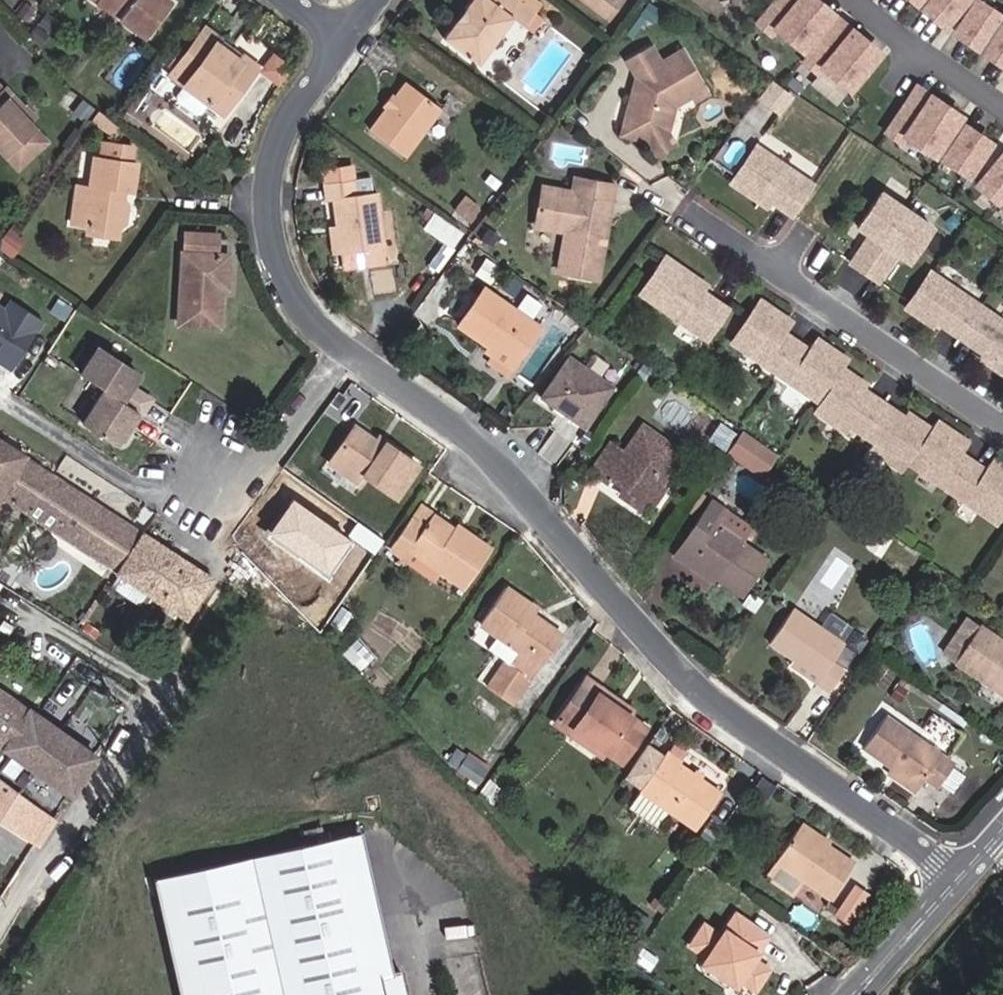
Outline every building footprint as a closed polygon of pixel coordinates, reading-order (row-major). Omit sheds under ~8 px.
[(143,39),(170,2),(166,0),(92,0),(143,39)] [(439,36),(474,62),(509,17),(523,27),(530,32),(539,19),(533,15),(514,0),(465,0),(439,36)] [(813,0),(773,0),(755,23),(797,58),(832,16),(813,0)] [(945,25),(965,0),(914,0),(945,25)] [(972,2),(952,31),(1002,64),(1002,22),(972,2)] [(879,55),(837,19),(808,53),(851,88),(879,55)] [(226,51),(213,41),(216,36),(202,26),(167,74),(221,112),(255,65),(241,55),(234,64),(223,56),(226,51)] [(216,36),(213,41),(226,51),(223,56),(234,64),(241,55),(216,36)] [(637,77),(623,134),(650,140),(669,129),(674,105),(690,95),(693,101),(709,91),(683,49),(660,63),(649,45),(626,59),(637,77)] [(260,70),(280,85),(294,66),(274,51),(260,70)] [(760,96),(778,109),(789,93),(772,80),(760,96)] [(370,128),(404,154),(438,107),(405,82),(370,128)] [(960,117),(914,87),(884,132),(930,162),(960,117)] [(15,112),(19,109),(1,89),(0,90),(0,152),(13,167),(41,142),(27,125),(15,112)] [(72,112),(83,120),(93,106),(82,99),(72,112)] [(32,120),(20,107),(19,109),(15,112),(27,125),(32,120)] [(91,119),(114,135),(120,127),(108,118),(97,110),(91,119)] [(944,157),(971,174),(989,144),(962,128),(944,157)] [(658,153),(677,142),(669,129),(650,140),(658,153)] [(130,163),(133,147),(104,142),(101,158),(94,157),(89,189),(87,198),(76,196),(71,223),(88,226),(94,234),(112,237),(120,231),(121,227),(126,223),(128,209),(124,203),(126,189),(132,190),(137,164),(130,163)] [(793,216),(813,185),(756,147),(731,184),(760,203),(764,197),(773,203),(793,216)] [(976,181),(1002,203),(1002,156),(999,153),(976,181)] [(329,201),(334,200),(338,227),(341,254),(385,249),(377,194),(357,197),(355,181),(352,165),(324,170),(327,185),(329,201)] [(564,189),(562,201),(542,197),(537,223),(567,229),(559,269),(597,277),(609,217),(602,216),(606,198),(613,200),(616,184),(578,177),(575,191),(564,189)] [(564,189),(544,185),(542,197),(562,201),(564,189)] [(89,189),(77,187),(76,196),(87,198),(89,189)] [(908,263),(932,229),(881,194),(858,228),(874,239),(871,245),(865,242),(850,264),(877,283),(893,260),(887,257),(891,251),(908,263)] [(453,210),(468,221),(478,207),(462,196),(453,210)] [(760,203),(769,209),(773,203),(764,197),(760,203)] [(609,217),(613,200),(606,198),(602,216),(609,217)] [(458,240),(467,228),(438,206),(429,218),(458,240)] [(126,223),(134,217),(128,209),(126,223)] [(332,228),(336,254),(341,254),(338,227),(332,228)] [(21,240),(6,229),(0,238),(0,249),(10,256),(21,240)] [(217,235),(183,231),(177,323),(216,326),(219,288),(223,288),(225,255),(216,254),(217,235)] [(387,261),(385,249),(341,254),(343,268),(387,261)] [(689,286),(693,280),(664,260),(638,297),(705,342),(726,311),(700,294),(689,286)] [(931,274),(906,310),(922,321),(925,316),(936,323),(982,354),(993,362),(990,367),(1002,376),(1002,323),(931,274)] [(700,294),(705,288),(693,280),(689,286),(700,294)] [(484,287),(460,324),(490,345),(491,343),(516,360),(539,326),(484,287)] [(11,369),(43,321),(11,300),(4,310),(0,307),(0,362),(11,369)] [(765,322),(768,318),(754,308),(726,350),(814,410),(837,377),(843,368),(828,359),(825,363),(807,351),(802,357),(779,342),(784,335),(765,322)] [(922,321),(933,328),(936,323),(925,316),(922,321)] [(784,335),(787,330),(768,318),(765,322),(784,335)] [(487,350),(511,367),(516,360),(491,343),(490,345),(487,350)] [(129,384),(137,373),(98,346),(81,372),(104,388),(140,412),(149,398),(129,384)] [(828,359),(810,346),(807,351),(825,363),(828,359)] [(982,354),(979,359),(990,367),(993,362),(982,354)] [(584,427),(613,386),(569,355),(540,396),(584,427)] [(848,391),(851,386),(837,377),(814,410),(808,419),(841,441),(845,434),(868,450),(864,457),(896,479),(902,470),(925,437),(911,427),(908,432),(890,419),(866,403),(848,391)] [(866,403),(869,399),(851,386),(848,391),(866,403)] [(128,423),(131,425),(140,412),(104,388),(82,421),(114,443),(128,423)] [(911,427),(893,414),(890,419),(908,432),(911,427)] [(715,441),(726,448),(737,432),(726,424),(715,441)] [(624,497),(643,509),(648,502),(662,482),(682,451),(643,425),(623,452),(611,443),(591,471),(605,481),(609,475),(629,489),(624,497)] [(385,442),(382,445),(374,441),(353,426),(329,461),(361,483),(366,475),(395,495),(417,464),(385,442)] [(931,428),(925,437),(902,470),(990,531),(1002,512),(1002,482),(1002,483),(983,471),(979,477),(956,462),(960,455),(942,442),(945,438),(931,428)] [(763,477),(778,454),(742,429),(726,451),(763,477)] [(385,442),(377,437),(374,441),(382,445),(385,442)] [(960,455),(963,451),(945,438),(942,442),(960,455)] [(0,495),(27,512),(33,502),(58,518),(52,529),(184,614),(209,577),(0,441),(0,496),(0,495)] [(986,466),(983,471),(1002,483),(1002,482),(1002,478),(986,466)] [(294,496),(307,478),(297,471),(284,489),(294,496)] [(658,508),(672,488),(662,482),(648,502),(658,508)] [(721,579),(742,594),(767,558),(719,525),(731,508),(718,499),(693,536),(707,545),(696,562),(721,579)] [(431,514),(418,505),(410,518),(423,526),(431,514)] [(431,514),(423,526),(410,518),(391,545),(404,555),(409,547),(464,586),(490,548),(463,529),(460,534),(431,514)] [(883,555),(895,538),(883,529),(871,546),(883,555)] [(721,579),(696,562),(707,545),(693,536),(677,558),(717,585),(721,579)] [(527,680),(529,680),(561,634),(532,613),(536,607),(505,585),(480,623),(517,650),(507,664),(502,661),(485,687),(509,704),(527,680)] [(794,655),(818,671),(813,679),(828,689),(844,665),(833,658),(843,641),(792,607),(769,641),(792,657),(794,655)] [(966,622),(947,649),(957,656),(976,629),(966,622)] [(979,624),(976,629),(957,656),(954,660),(1002,693),(1002,640),(979,624)] [(351,661),(357,668),(370,656),(355,639),(349,644),(358,654),(351,661)] [(792,657),(788,662),(813,679),(818,671),(794,655),(792,657)] [(568,731),(572,726),(605,749),(620,760),(644,726),(629,715),(596,692),(599,687),(585,677),(553,721),(568,731)] [(629,715),(632,710),(599,687),(596,692),(629,715)] [(3,746),(28,709),(0,690),(0,744),(3,746)] [(70,791),(94,755),(28,709),(3,746),(70,791)] [(862,748),(890,767),(918,786),(923,778),(936,786),(953,762),(884,715),(862,748)] [(568,731),(601,755),(605,749),(572,726),(568,731)] [(692,829),(718,792),(663,754),(661,756),(645,745),(623,776),(639,788),(637,790),(665,810),(692,829)] [(448,764),(459,778),(473,788),(494,757),(484,749),(472,762),(466,758),(462,764),(454,756),(448,764)] [(886,772),(914,791),(918,786),(890,767),(886,772)] [(37,845),(38,843),(55,818),(0,778),(0,822),(37,845)] [(654,826),(665,810),(637,790),(636,790),(625,806),(654,826)] [(827,843),(800,824),(797,829),(824,847),(827,843)] [(152,880),(178,994),(404,994),(398,969),(379,973),(348,836),(324,842),(320,825),(293,831),(297,848),(152,880)] [(827,843),(824,847),(797,829),(777,859),(763,878),(788,895),(801,876),(830,897),(854,861),(827,843)] [(855,911),(867,894),(853,885),(842,902),(855,911)] [(849,920),(855,911),(842,902),(836,911),(849,920)] [(637,933),(647,920),(633,910),(623,923),(637,933)] [(703,955),(698,961),(730,984),(735,978),(752,990),(766,970),(749,958),(765,936),(733,913),(717,935),(703,925),(689,945),(703,955)] [(695,966),(727,989),(730,984),(698,961),(695,966)]
